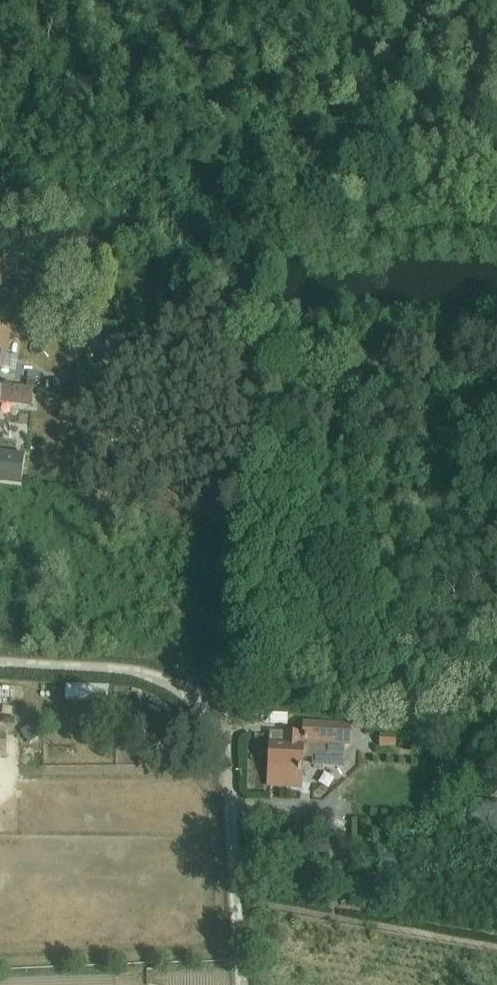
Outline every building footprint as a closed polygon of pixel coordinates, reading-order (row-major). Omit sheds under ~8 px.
[(2,377),(2,376),(16,378),(18,362),(9,361),(11,337),(0,335),(0,377),(2,377)] [(0,408),(31,412),(33,394),(1,390),(0,397),(0,411),(0,408)] [(399,392),(379,403),(384,412),(404,401),(399,392)] [(21,491),(26,461),(0,457),(0,488),(21,491)] [(34,727),(21,736),(29,748),(43,740),(34,727)] [(271,738),(268,791),(301,793),(302,763),(312,764),(312,772),(344,773),(345,751),(351,751),(351,729),(303,727),(302,739),(271,738)] [(379,738),(379,751),(394,751),(395,738),(379,738)] [(473,827),(496,835),(496,809),(481,803),(473,827)] [(395,876),(399,861),(386,857),(381,873),(395,876)]
